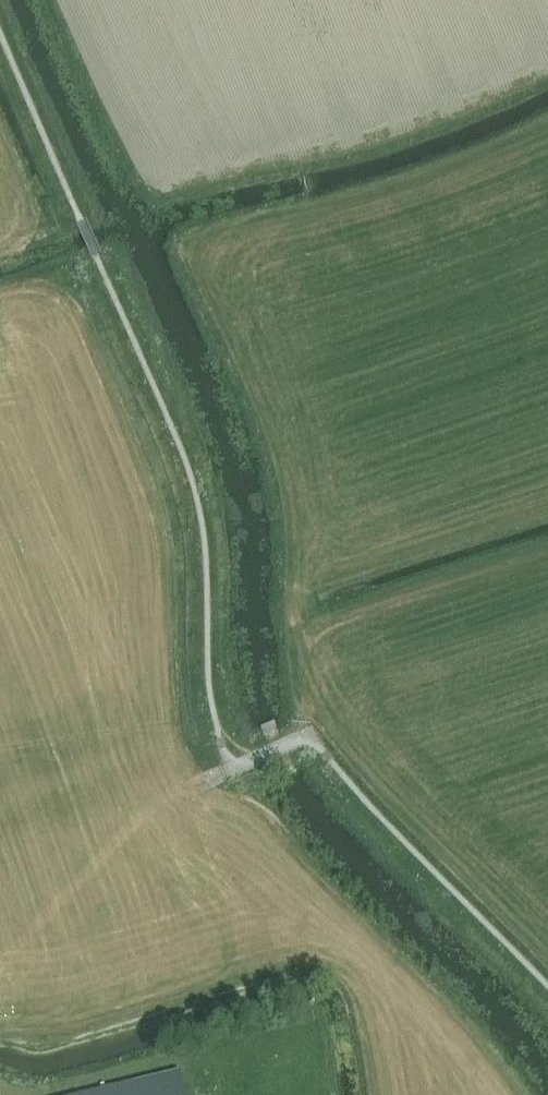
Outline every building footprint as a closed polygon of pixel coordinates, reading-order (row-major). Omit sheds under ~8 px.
[(179,1071),(79,1094),(185,1094),(179,1071)]
